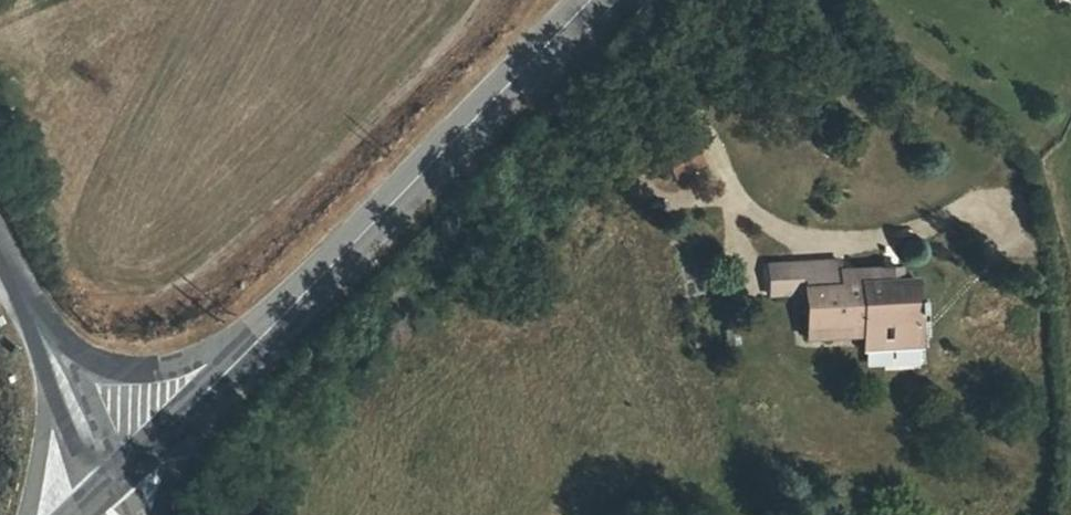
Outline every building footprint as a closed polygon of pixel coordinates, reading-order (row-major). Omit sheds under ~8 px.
[(137,9),(141,0),(115,0),(137,9)] [(789,294),(804,292),(808,336),(888,331),(890,355),(919,354),(917,329),(914,281),(881,282),(879,268),(861,268),(862,283),(841,285),(840,270),(840,259),(787,264),(789,294)] [(787,264),(760,266),(762,296),(789,294),(787,264)] [(879,268),(881,282),(898,281),(897,267),(879,268)] [(862,283),(861,268),(840,270),(841,285),(862,283)]
